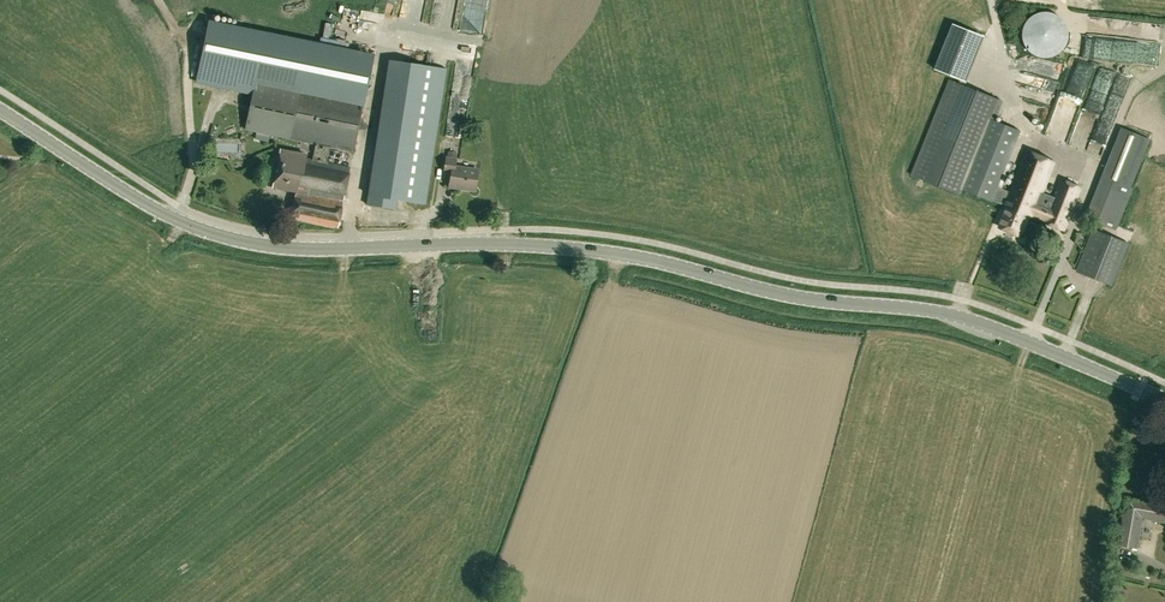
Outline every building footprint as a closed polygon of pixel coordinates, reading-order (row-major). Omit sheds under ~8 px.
[(1024,42),(1025,45),(1027,48),(1029,50),(1031,52),(1033,53),(1035,55),(1037,56),(1040,57),(1043,57),(1046,57),(1049,57),(1052,57),(1055,56),(1058,54),(1061,52),(1063,50),(1065,48),(1066,45),(1068,42),(1068,40),(1069,37),(1069,34),(1069,32),(1068,29),(1068,27),(1067,24),(1065,21),(1063,19),(1061,17),(1058,15),(1055,13),(1052,12),(1049,11),(1046,11),(1043,11),(1040,12),(1038,13),(1035,14),(1033,15),(1031,17),(1029,19),(1027,21),(1026,23),(1024,26),(1023,29),(1023,33),(1023,36),(1023,39),(1024,42)] [(313,158),(328,161),(332,145),(355,150),(374,55),(210,22),(200,71),(198,82),(208,84),(255,93),(248,129),(317,143),(313,158)] [(985,37),(953,24),(935,69),(967,81),(985,37)] [(446,69),(389,60),(367,204),(395,208),(397,199),(425,203),(446,69)] [(979,114),(990,118),(998,98),(951,79),(912,174),(959,193),(962,188),(952,184),(979,114)] [(1020,130),(990,118),(979,114),(952,184),(962,188),(992,200),(993,200),(999,187),(997,186),(1020,130)] [(1150,139),(1121,127),(1086,214),(1117,227),(1133,188),(1130,187),(1150,139)] [(350,165),(328,161),(313,158),(307,157),(307,155),(280,150),(273,187),(297,192),(291,217),(338,227),(350,165)] [(449,187),(475,191),(478,169),(454,166),(456,158),(455,158),(456,152),(448,151),(447,156),(444,172),(451,173),(449,187)] [(1011,191),(1005,205),(1007,206),(1000,226),(1022,236),(1029,217),(1065,230),(1081,189),(1061,180),(1053,202),(1042,197),(1055,162),(1026,151),(1025,151),(1009,191),(1011,191)] [(1003,205),(1005,205),(1011,191),(1009,191),(999,187),(993,200),(1003,204),(1003,205)] [(1094,230),(1078,272),(1112,285),(1128,243),(1094,230)] [(1126,497),(1118,546),(1138,549),(1143,519),(1164,523),(1164,519),(1164,504),(1126,497)]
